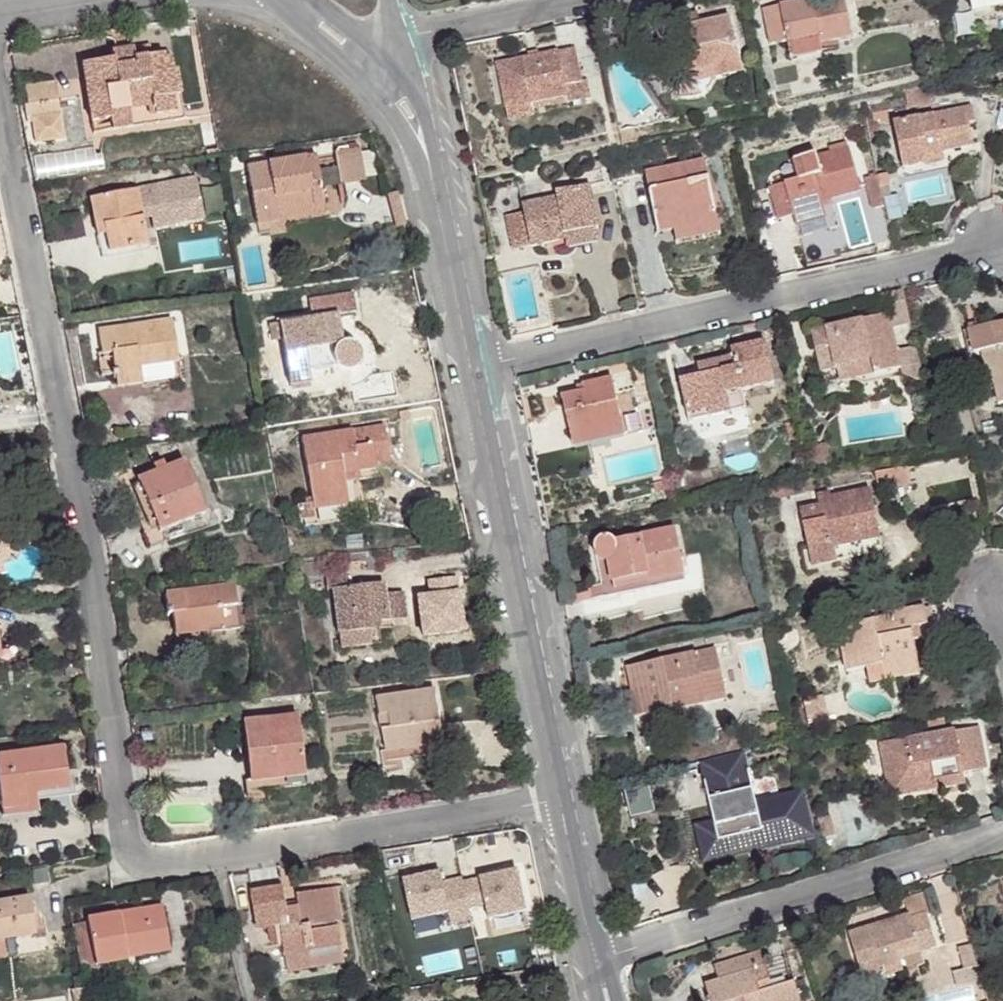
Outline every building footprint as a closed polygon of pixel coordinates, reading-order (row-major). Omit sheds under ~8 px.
[(762,9),(770,45),(787,41),(791,58),(822,51),(821,43),(852,37),(845,0),(805,0),(762,9)] [(974,11),(1002,5),(1002,0),(971,0),(974,11)] [(684,15),(686,25),(699,23),(697,12),(684,15)] [(674,28),(686,84),(742,72),(730,16),(699,23),(686,25),(674,28)] [(133,47),(135,58),(152,55),(150,44),(133,47)] [(113,58),(82,63),(91,122),(110,119),(111,131),(131,128),(129,112),(155,107),(157,115),(176,112),(173,96),(180,95),(175,69),(173,69),(166,70),(165,57),(164,53),(152,55),(135,58),(133,47),(112,50),(113,58)] [(498,63),(505,102),(531,97),(532,104),(565,97),(563,85),(582,82),(575,47),(498,63)] [(172,56),(165,57),(166,70),(173,69),(172,56)] [(56,82),(24,87),(27,105),(24,105),(26,119),(30,118),(34,144),(63,140),(56,82)] [(565,97),(567,104),(586,99),(583,82),(582,82),(563,85),(565,97)] [(930,89),(908,93),(910,106),(932,102),(930,89)] [(155,107),(129,112),(131,128),(184,120),(180,95),(173,96),(176,112),(157,115),(155,107)] [(505,102),(509,120),(534,115),(532,104),(531,97),(505,102)] [(972,106),(893,122),(902,167),(926,163),(925,154),(943,151),(974,145),(969,122),(976,121),(972,106)] [(110,119),(91,122),(93,133),(111,129),(110,119)] [(620,132),(623,145),(637,142),(634,129),(620,132)] [(848,147),(844,135),(826,139),(830,152),(848,147)] [(657,149),(659,159),(674,155),(672,145),(657,149)] [(366,178),(361,151),(361,146),(335,151),(341,183),(366,178)] [(770,186),(778,219),(793,215),(823,207),(822,201),(831,198),(861,190),(850,147),(848,147),(830,152),(817,155),(816,152),(794,158),(799,179),(770,186)] [(944,152),(945,162),(974,158),(973,148),(944,152)] [(378,174),(374,149),(361,151),(366,176),(378,174)] [(943,151),(925,154),(926,163),(945,159),(943,151)] [(246,166),(256,224),(279,221),(278,210),(324,202),(316,154),(246,166)] [(645,173),(659,233),(673,230),(702,223),(700,215),(716,212),(705,160),(645,173)] [(878,180),(877,173),(869,174),(870,182),(878,180)] [(149,248),(143,217),(150,216),(153,229),(205,218),(196,176),(90,196),(95,225),(97,235),(101,256),(149,248)] [(884,206),(878,180),(870,182),(876,207),(884,206)] [(556,197),(522,204),(523,211),(531,247),(565,239),(566,248),(599,241),(596,228),(599,227),(590,184),(555,191),(556,197)] [(753,191),(761,223),(778,219),(770,186),(753,191)] [(405,225),(397,192),(387,195),(395,227),(405,225)] [(831,198),(822,201),(823,207),(833,205),(831,198)] [(326,213),(324,202),(278,210),(279,221),(326,213)] [(826,218),(823,207),(793,215),(796,226),(826,218)] [(512,250),(531,247),(523,211),(504,216),(512,250)] [(673,230),(676,242),(720,232),(716,212),(700,215),(702,223),(673,230)] [(882,254),(895,251),(893,242),(880,245),(882,254)] [(282,340),(289,386),(310,382),(308,371),(337,366),(343,370),(347,370),(352,369),(356,367),(360,361),(361,357),(360,351),(357,346),(353,343),(349,341),(342,342),(338,313),(356,310),(353,292),(309,299),(312,317),(269,323),(272,341),(282,340)] [(811,331),(815,350),(828,347),(833,367),(870,359),(874,376),(902,369),(890,313),(885,315),(811,331)] [(114,375),(116,386),(143,382),(140,365),(178,360),(173,321),(131,326),(133,334),(126,335),(125,327),(98,331),(101,354),(111,352),(114,375)] [(999,404),(1002,403),(1002,321),(968,329),(973,352),(982,350),(988,349),(995,384),(999,404)] [(679,381),(687,415),(708,410),(705,398),(742,390),(774,383),(766,342),(731,350),(732,357),(709,362),(711,373),(679,381)] [(898,350),(903,374),(914,378),(922,376),(915,346),(898,350)] [(815,350),(822,383),(839,380),(840,384),(853,381),(866,384),(900,376),(898,370),(874,376),(870,359),(833,367),(828,347),(815,350)] [(995,384),(988,349),(982,350),(989,385),(995,384)] [(97,354),(100,377),(114,375),(111,352),(97,354)] [(174,378),(171,361),(140,365),(143,382),(174,378)] [(711,373),(709,362),(697,365),(700,376),(711,373)] [(339,378),(337,366),(308,371),(310,382),(339,378)] [(562,397),(570,434),(622,422),(612,378),(584,384),(585,391),(562,397)] [(310,388),(310,382),(289,386),(290,390),(310,388)] [(585,391),(584,384),(577,386),(579,393),(585,391)] [(687,415),(688,421),(746,408),(742,390),(705,398),(708,410),(687,415)] [(624,434),(622,422),(570,434),(573,446),(624,434)] [(311,497),(313,509),(348,504),(345,481),(343,473),(358,471),(376,469),(374,460),(389,457),(384,424),(301,437),(311,497)] [(830,463),(826,444),(808,447),(812,466),(830,463)] [(145,536),(149,548),(164,542),(159,531),(205,513),(183,459),(165,467),(155,471),(136,479),(151,515),(158,531),(145,536)] [(165,467),(163,461),(152,465),(155,471),(165,467)] [(359,479),(358,471),(343,473),(345,481),(359,479)] [(766,487),(768,499),(805,492),(803,479),(766,487)] [(653,483),(656,493),(668,490),(665,480),(653,483)] [(800,510),(811,565),(882,550),(870,489),(831,497),(832,503),(818,506),(800,510)] [(832,503),(830,493),(816,495),(818,506),(832,503)] [(296,505),(299,521),(315,518),(313,509),(311,497),(304,499),(305,504),(296,505)] [(158,531),(151,515),(138,521),(143,533),(144,533),(145,536),(158,531)] [(59,532),(58,521),(40,519),(39,529),(59,532)] [(273,522),(275,534),(284,533),(282,520),(273,522)] [(608,561),(612,583),(650,575),(651,581),(685,574),(675,528),(614,540),(611,537),(608,536),(602,536),(598,539),(595,544),(594,551),(595,555),(600,559),(603,561),(608,561)] [(366,552),(367,569),(376,568),(375,551),(366,552)] [(362,572),(360,560),(351,562),(352,573),(362,572)] [(300,563),(302,577),(318,575),(316,562),(300,563)] [(345,571),(345,574),(352,573),(351,562),(344,563),(345,571)] [(325,573),(327,590),(332,589),(347,587),(345,574),(345,571),(325,573)] [(651,581),(650,575),(612,583),(613,588),(651,581)] [(332,589),(338,632),(369,628),(380,627),(380,620),(405,617),(402,592),(385,595),(383,582),(347,587),(332,589)] [(172,613),(175,635),(207,630),(207,632),(240,628),(234,584),(164,593),(167,613),(172,613)] [(838,626),(845,671),(866,667),(869,683),(920,674),(911,626),(927,624),(927,623),(924,607),(924,606),(893,611),(893,616),(838,626)] [(920,639),(918,625),(911,626),(914,640),(920,639)] [(338,632),(340,648),(371,644),(369,628),(338,632)] [(175,635),(176,642),(208,638),(207,632),(207,630),(175,635)] [(638,690),(643,715),(706,702),(705,697),(725,692),(716,648),(627,667),(632,691),(638,690)] [(82,674),(81,662),(64,664),(65,677),(82,674)] [(445,744),(435,689),(377,698),(380,717),(378,717),(380,730),(382,730),(386,753),(445,744)] [(643,715),(638,690),(625,692),(630,718),(643,715)] [(726,698),(725,692),(705,697),(706,702),(726,698)] [(747,711),(749,722),(759,720),(756,709),(747,711)] [(305,775),(297,716),(244,721),(250,782),(305,775)] [(880,744),(889,797),(918,792),(916,781),(963,772),(986,768),(979,726),(880,744)] [(703,732),(705,742),(719,739),(716,729),(703,732)] [(8,754),(48,749),(48,744),(7,750),(8,754)] [(445,744),(386,753),(388,763),(446,753),(445,744)] [(2,809),(27,806),(26,794),(36,793),(69,789),(64,746),(48,749),(8,754),(0,755),(0,793),(2,809)] [(713,820),(718,841),(760,831),(765,850),(779,846),(774,806),(798,802),(803,841),(806,840),(809,855),(819,853),(804,788),(755,799),(744,751),(699,762),(713,820)] [(918,792),(965,783),(963,772),(916,781),(918,792)] [(305,775),(250,782),(251,790),(306,784),(305,775)] [(623,789),(630,819),(656,812),(649,783),(623,789)] [(3,816),(38,811),(36,793),(26,794),(27,806),(2,809),(3,816)] [(834,835),(830,816),(818,818),(822,838),(834,835)] [(693,824),(702,864),(765,850),(760,831),(718,841),(713,820),(693,824)] [(404,863),(403,851),(390,852),(392,864),(404,863)] [(405,872),(410,910),(428,907),(430,919),(452,916),(450,906),(454,909),(458,909),(461,908),(463,906),(464,904),(464,903),(465,898),(494,894),(495,893),(490,852),(451,858),(452,865),(405,872)] [(344,921),(338,886),(333,887),(338,922),(344,921)] [(282,934),(287,967),(344,957),(339,925),(335,925),(335,922),(338,922),(333,887),(297,893),(298,902),(299,907),(287,909),(286,904),(283,887),(252,892),(257,923),(284,919),(285,924),(275,926),(276,935),(282,934)] [(848,932),(858,965),(876,959),(881,977),(903,970),(899,958),(898,953),(920,946),(921,951),(936,946),(927,914),(932,913),(925,892),(903,899),(908,914),(848,932)] [(464,904),(463,906),(495,901),(494,894),(465,898),(464,903),(464,904)] [(30,897),(0,902),(0,938),(2,938),(36,932),(30,897)] [(95,963),(95,965),(127,959),(127,957),(125,944),(132,943),(132,945),(168,939),(162,905),(87,918),(88,921),(95,963)] [(95,963),(88,921),(75,924),(81,965),(95,963)] [(169,950),(168,939),(132,945),(132,943),(125,944),(127,957),(169,950)] [(921,951),(920,946),(898,953),(899,958),(921,951)] [(704,983),(709,1000),(801,1000),(795,982),(772,989),(759,992),(757,983),(769,980),(761,951),(714,965),(718,979),(704,983)] [(288,973),(345,963),(344,957),(287,967),(288,973)] [(881,977),(876,959),(858,965),(863,982),(881,977)] [(979,972),(977,965),(956,971),(958,978),(979,972)] [(173,971),(176,979),(187,975),(184,967),(173,971)] [(772,989),(769,980),(757,983),(759,992),(772,989)] [(83,989),(74,991),(76,1000),(86,1000),(83,989)]
